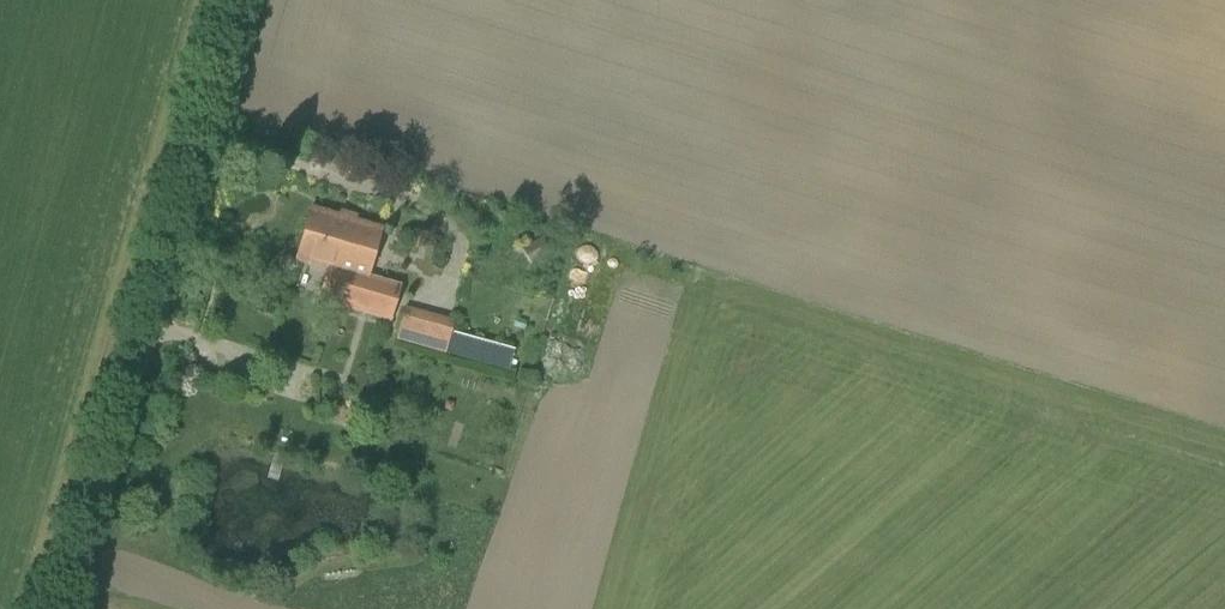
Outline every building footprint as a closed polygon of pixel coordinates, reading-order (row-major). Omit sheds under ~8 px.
[(296,260),(328,269),(319,302),(390,323),(401,284),(368,275),(382,227),(311,207),(296,260)] [(532,264),(552,252),(542,236),(522,248),(532,264)] [(509,371),(515,350),(451,332),(455,320),(405,306),(395,339),(509,371)]
